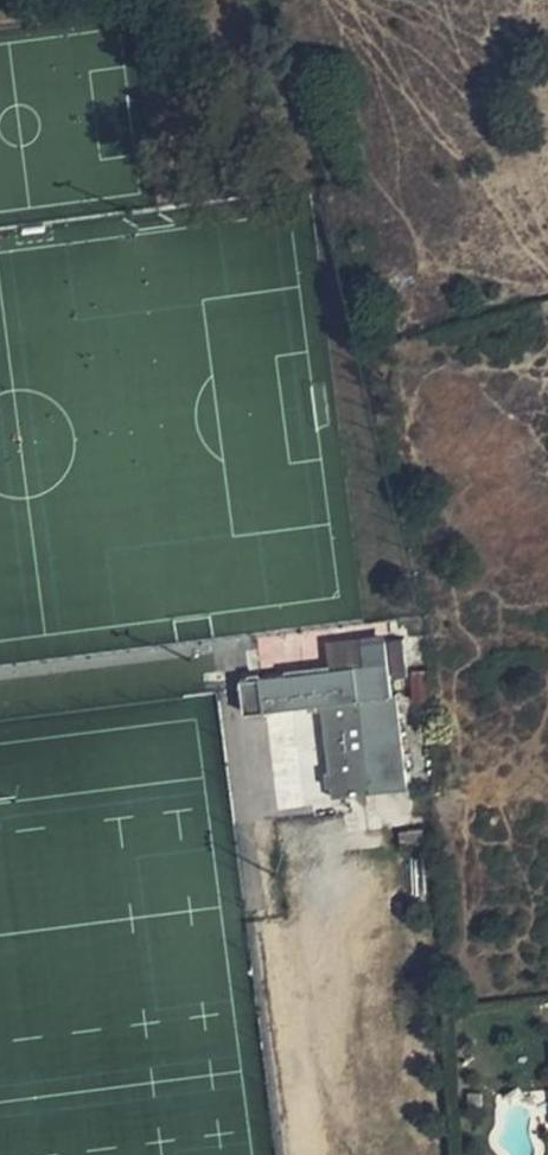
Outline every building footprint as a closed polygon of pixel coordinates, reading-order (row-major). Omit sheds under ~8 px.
[(408,788),(397,687),(390,687),(389,680),(384,631),(350,635),(353,664),(323,667),(231,678),(235,712),(287,706),(319,702),(332,792),(332,798),(408,788)] [(353,664),(350,635),(320,638),(321,646),(323,667),(353,664)] [(397,687),(408,788),(433,785),(427,683),(397,687)] [(319,702),(287,706),(298,796),(307,796),(332,792),(319,702)]
